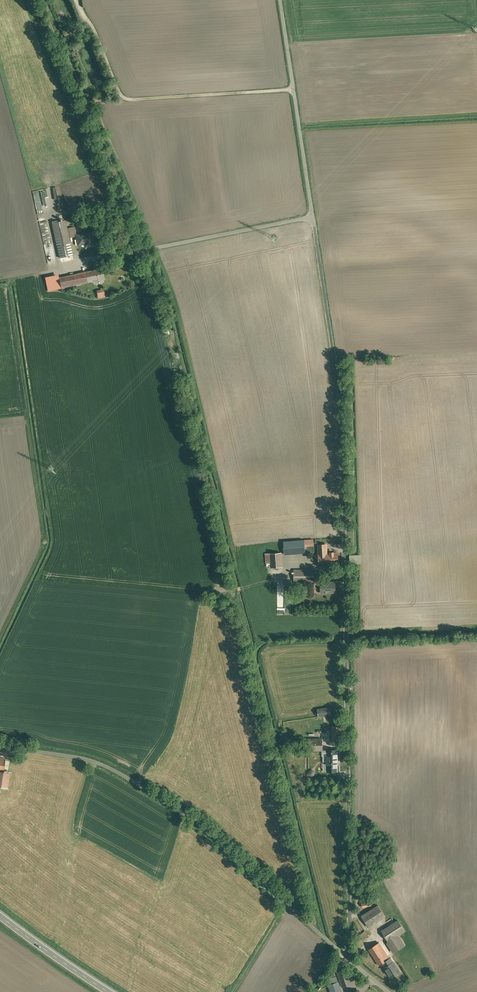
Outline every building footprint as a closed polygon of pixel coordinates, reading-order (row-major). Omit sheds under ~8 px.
[(65,221),(52,223),(60,258),(72,255),(65,221)] [(92,232),(76,236),(78,245),(86,243),(87,248),(95,246),(92,232)] [(102,269),(59,278),(61,288),(104,279),(102,269)] [(304,540),(284,542),(285,554),(305,553),(305,551),(305,546),(304,540)] [(326,545),(319,545),(320,563),(338,562),(337,552),(327,553),(326,545)] [(281,553),(270,554),(271,568),(282,567),(281,553)] [(364,562),(363,554),(352,555),(352,563),(364,562)] [(315,570),(294,570),(294,582),(314,582),(315,582),(315,570)] [(331,583),(321,583),(321,582),(315,582),(314,582),(314,588),(321,588),(321,593),(336,593),(336,582),(331,582),(331,583)] [(329,708),(317,709),(318,717),(331,715),(329,708)] [(335,726),(332,726),(332,739),(342,739),(342,726),(335,726)] [(323,739),(308,739),(308,750),(323,750),(323,739)] [(337,750),(328,750),(328,771),(337,771),(337,759),(337,756),(337,750)] [(0,771),(0,787),(7,788),(9,773),(0,771)] [(364,907),(372,905),(370,897),(362,899),(364,907)] [(378,905),(361,916),(369,927),(385,916),(378,905)] [(405,945),(391,924),(388,926),(401,947),(405,945)] [(401,947),(388,926),(380,931),(394,952),(401,947)] [(365,931),(360,935),(363,940),(369,936),(365,931)] [(390,959),(379,942),(377,944),(387,960),(388,959),(390,959)] [(377,944),(369,949),(379,965),(384,962),(388,960),(387,960),(377,944)] [(386,966),(384,967),(387,972),(388,971),(391,977),(400,972),(393,961),(391,963),(386,966)] [(347,969),(337,972),(342,987),(352,983),(347,969)] [(329,985),(331,991),(342,991),(338,982),(329,985)]
